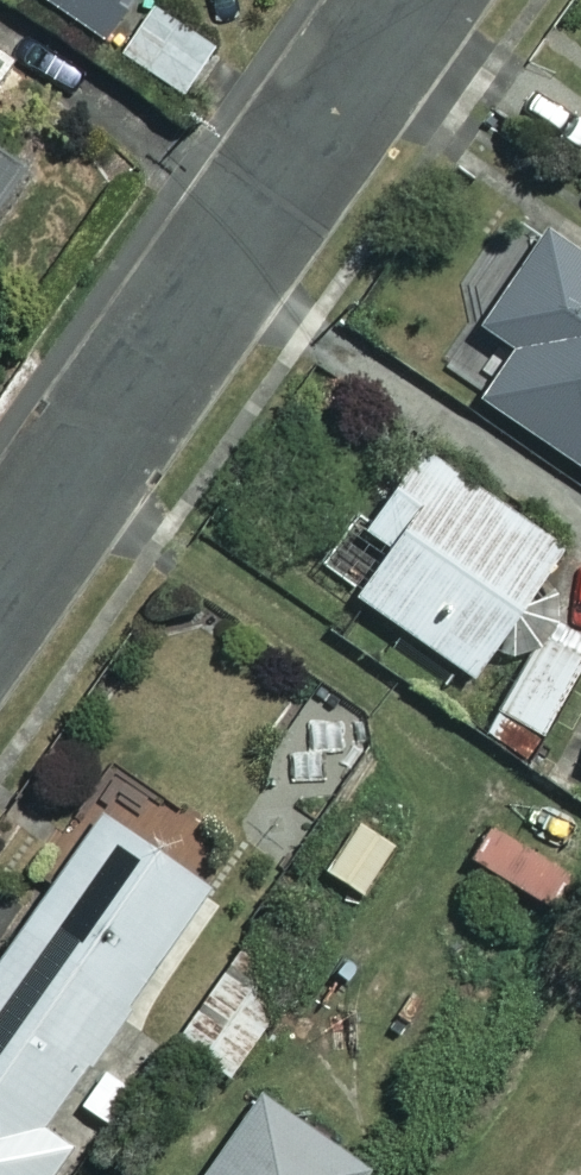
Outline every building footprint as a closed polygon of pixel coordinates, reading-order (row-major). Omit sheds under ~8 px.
[(90,25),(107,0),(52,0),(90,25)] [(144,0),(142,0),(112,45),(191,98),(221,53),(144,0)] [(9,174),(0,166),(0,185),(9,174)] [(549,220),(476,320),(512,346),(479,392),(580,466),(580,244),(549,220)] [(554,541),(414,445),(325,574),(466,670),(554,541)] [(548,618),(480,730),(523,757),(580,661),(580,637),(548,618)] [(96,810),(14,928),(0,919),(0,1174),(40,1174),(63,1142),(38,1125),(203,885),(96,810)] [(280,1017),(226,977),(176,1045),(230,1085),(280,1017)] [(252,1096),(197,1174),(359,1174),(361,1172),(252,1096)]
